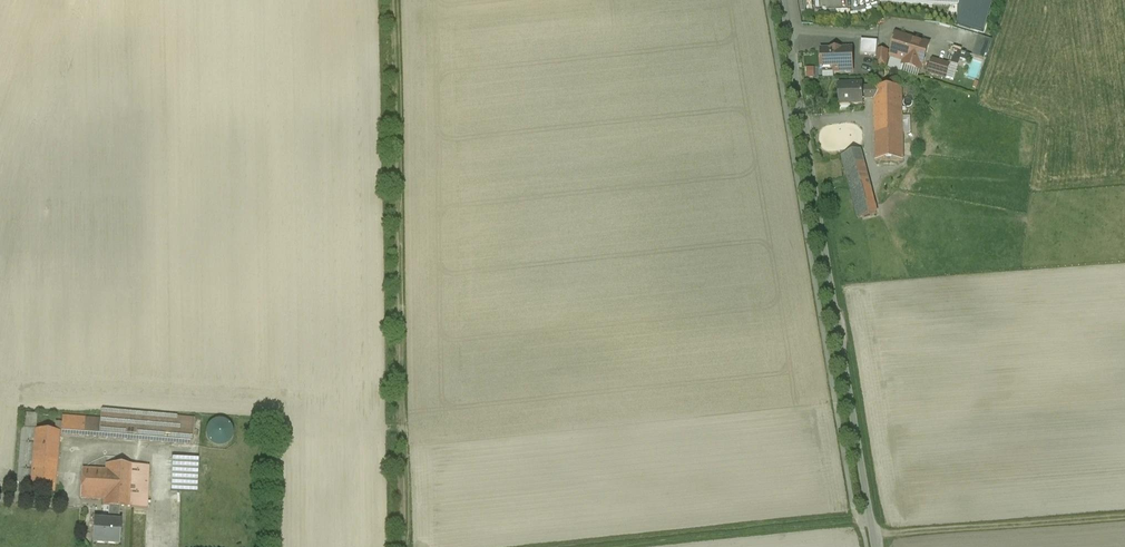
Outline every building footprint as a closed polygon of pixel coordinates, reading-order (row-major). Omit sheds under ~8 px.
[(908,38),(897,35),(894,45),(895,45),(892,57),(905,61),(904,65),(921,70),(922,66),(923,66),(929,46),(907,39),(908,38)] [(992,40),(979,36),(973,57),(987,61),(992,40)] [(878,41),(862,40),(861,54),(877,56),(878,41)] [(956,43),(952,70),(959,71),(960,60),(970,61),(972,52),(964,51),(965,44),(956,43)] [(852,50),(822,50),(823,69),(834,68),(834,72),(853,71),(852,50)] [(888,52),(878,51),(877,66),(886,67),(888,52)] [(950,65),(934,60),(930,73),(946,78),(950,65)] [(863,84),(839,85),(840,106),(841,105),(840,105),(851,104),(851,105),(863,105),(863,99),(863,88),(863,84)] [(902,87),(874,88),(874,98),(876,161),(904,161),(902,87)] [(874,98),(874,88),(863,88),(863,99),(874,98)] [(861,151),(842,156),(848,178),(858,219),(877,214),(875,206),(861,151)] [(194,419),(102,412),(101,419),(100,438),(192,445),(194,419)] [(101,419),(63,417),(62,423),(62,434),(100,438),(101,419)] [(209,442),(213,445),(218,447),(223,447),(228,445),(231,441),(233,437),(233,431),(231,426),(228,423),(223,420),(217,420),(212,423),(209,426),(207,431),(207,437),(209,442)] [(36,430),(22,429),(17,482),(32,484),(36,430)] [(56,432),(36,430),(32,484),(55,486),(60,434),(60,432),(56,432)] [(199,459),(172,458),(171,492),(181,492),(197,493),(199,459)] [(136,466),(107,464),(107,471),(105,500),(104,505),(110,506),(121,506),(134,507),(136,466)] [(149,466),(136,466),(134,507),(148,508),(149,466)] [(93,470),(83,469),(81,498),(91,499),(93,470)] [(107,471),(93,470),(91,499),(105,500),(107,471)] [(121,506),(110,506),(109,521),(120,522),(121,506)] [(109,521),(95,520),(94,542),(120,544),(121,522),(109,521)]
